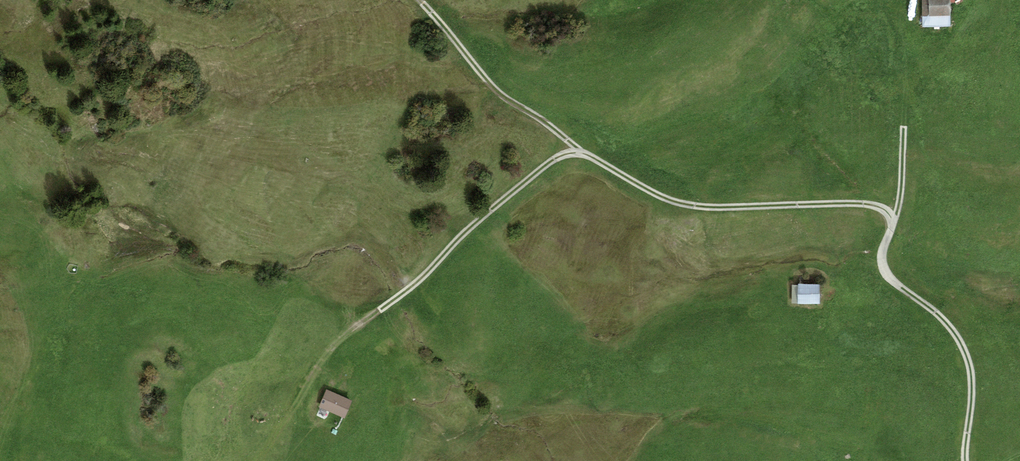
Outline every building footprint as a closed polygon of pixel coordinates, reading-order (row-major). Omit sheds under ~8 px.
[(919,29),(947,28),(946,0),(919,0),(919,29)] [(817,286),(795,287),(795,305),(817,305),(817,286)] [(361,405),(331,396),(327,409),(357,418),(361,405)]
